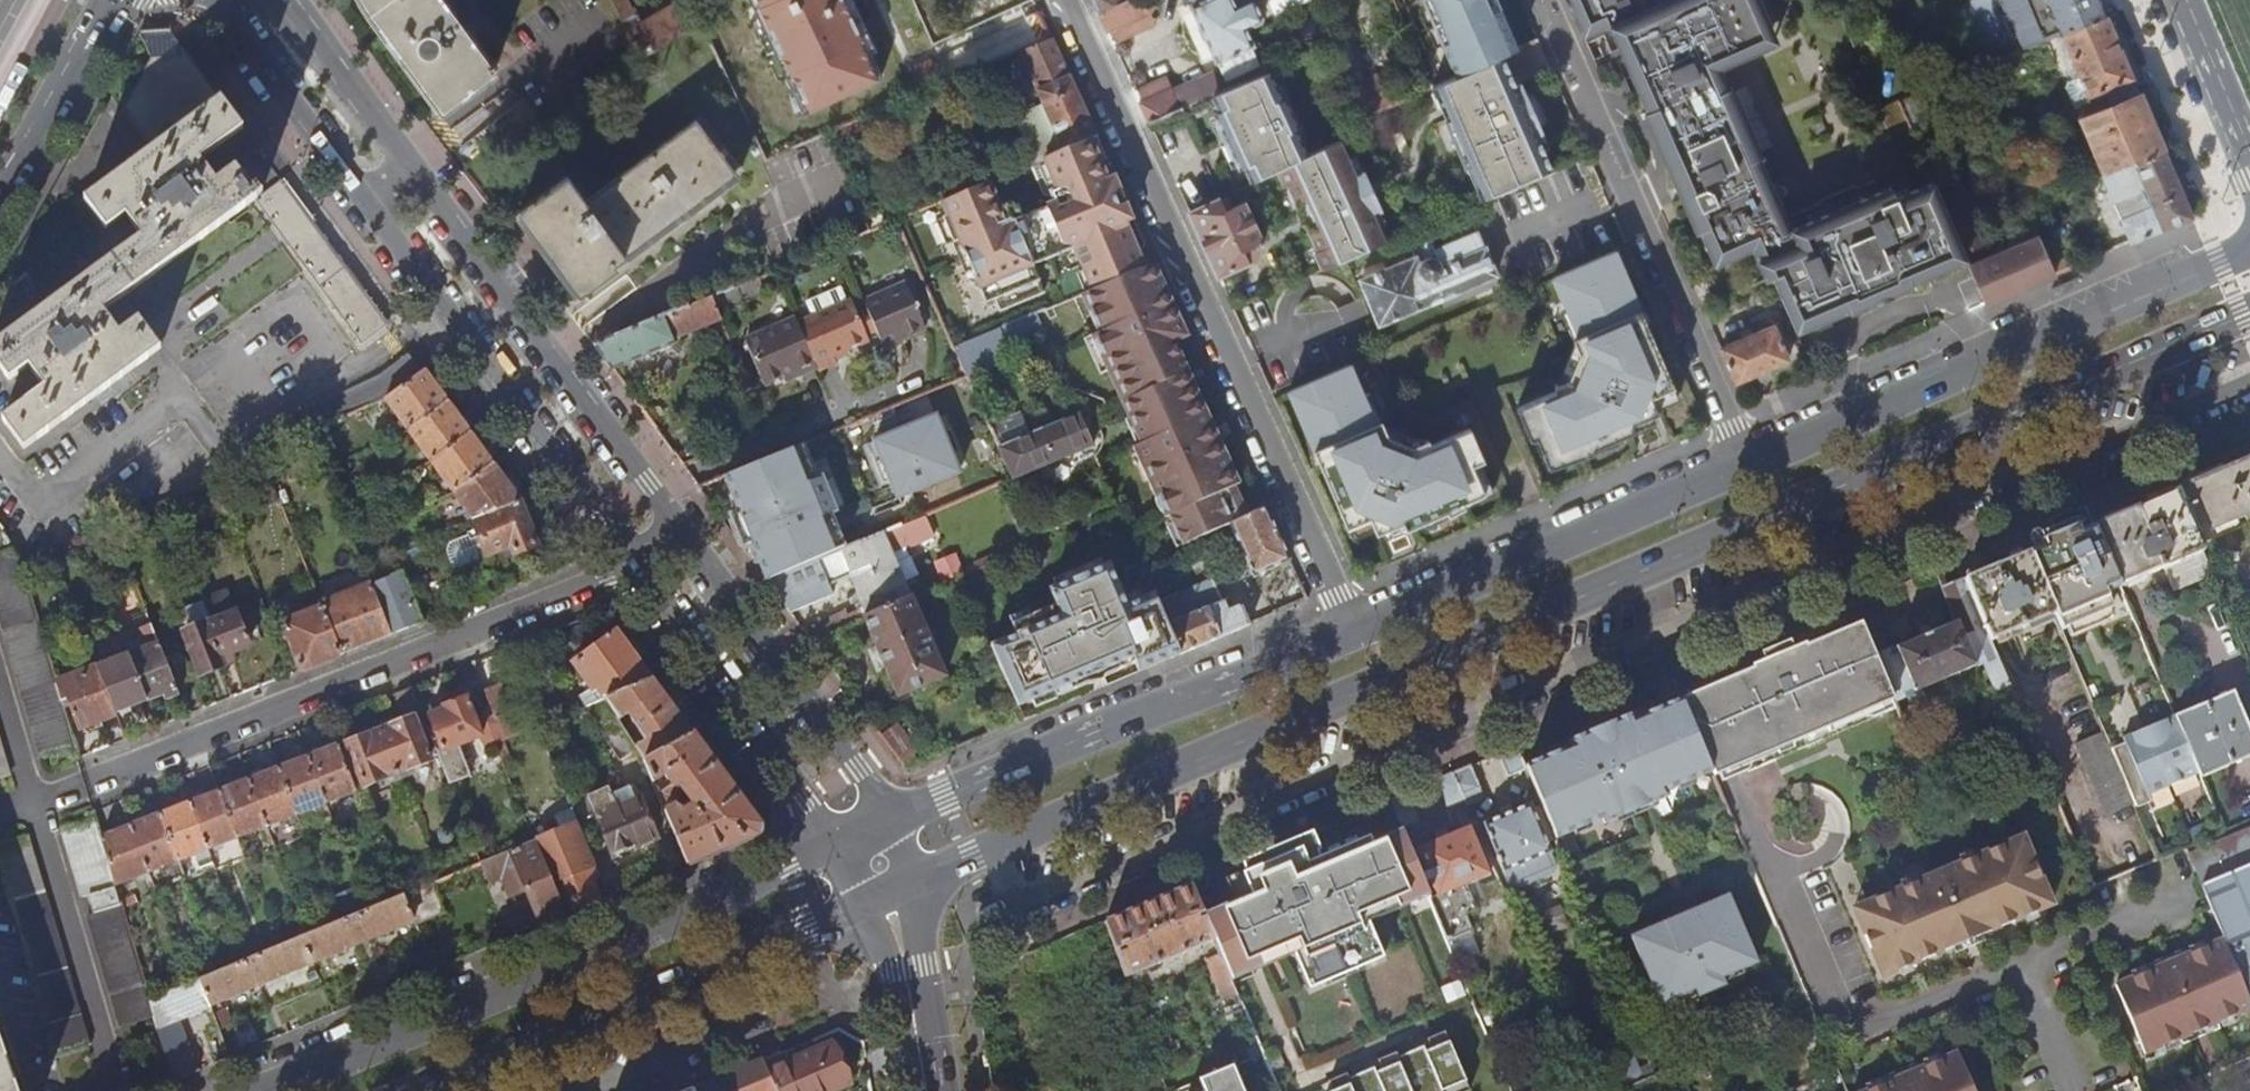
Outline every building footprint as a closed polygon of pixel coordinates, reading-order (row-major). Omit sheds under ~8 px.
[(369,2),(373,9),(445,110),(497,73),(444,0),(368,0),(369,2)] [(639,63),(701,23),(690,0),(683,0),(640,24),(633,9),(630,10),(625,0),(611,0),(639,63)] [(808,113),(888,75),(851,0),(753,0),(808,113)] [(1100,14),(1132,0),(1094,0),(1100,14)] [(1100,14),(1108,32),(1111,31),(1151,14),(1157,6),(1154,0),(1132,0),(1100,14)] [(1229,83),(1261,68),(1252,48),(1255,47),(1248,30),(1262,24),(1264,19),(1256,0),(1245,0),(1236,4),(1235,0),(1191,0),(1193,5),(1191,6),(1218,64),(1220,63),(1229,83)] [(1305,0),(1272,0),(1275,9),(1305,0)] [(1456,76),(1502,56),(1519,49),(1498,0),(1423,0),(1456,76)] [(1585,37),(1610,27),(1619,47),(1626,44),(1632,58),(1625,61),(1631,75),(1675,57),(1772,279),(1795,333),(1849,310),(1850,312),(1870,304),(1868,300),(1891,290),(1893,294),(1912,286),(1911,283),(1947,267),(1914,190),(1895,198),(1884,203),(1879,192),(1875,181),(1856,189),(1855,186),(1820,202),(1821,204),(1790,217),(1764,155),(1762,156),(1732,88),(1728,89),(1720,69),(1768,48),(1747,0),(1568,0),(1585,37)] [(1768,48),(1775,45),(1767,26),(1771,25),(1760,0),(1747,0),(1768,48)] [(2005,12),(2006,12),(2020,45),(2043,35),(2039,25),(2054,19),(2061,35),(2063,34),(2108,16),(2101,0),(2000,0),(2005,12)] [(1387,11),(1394,27),(1403,24),(1395,7),(1387,11)] [(1151,14),(1111,31),(1116,42),(1156,24),(1151,14)] [(2063,34),(2082,79),(2070,84),(2068,90),(2072,100),(2078,103),(2090,98),(2095,109),(2110,103),(2139,91),(2108,16),(2063,34)] [(154,149),(221,99),(189,56),(169,31),(139,33),(152,59),(123,106),(154,149)] [(1020,54),(1066,152),(1098,139),(1053,41),(1020,54)] [(1441,122),(1462,168),(1464,167),(1469,165),(1485,200),(1512,188),(1544,174),(1553,170),(1540,139),(1545,137),(1538,124),(1527,98),(1521,85),(1516,87),(1502,56),(1456,76),(1433,86),(1448,119),(1442,121),(1441,122)] [(1631,75),(1647,113),(1651,121),(1657,118),(1679,169),(1670,173),(1677,190),(1685,187),(1689,197),(1681,200),(1696,234),(1700,233),(1714,267),(1752,251),(1765,282),(1772,279),(1675,57),(1631,75)] [(1291,188),(1320,254),(1318,255),(1325,271),(1378,247),(1385,244),(1380,232),(1375,220),(1381,218),(1383,217),(1366,181),(1364,182),(1358,184),(1348,161),(1340,144),(1312,156),(1300,129),(1302,127),(1289,97),(1286,98),(1274,71),(1215,96),(1223,114),(1218,116),(1220,120),(1242,169),(1243,173),(1249,170),(1255,182),(1280,171),(1288,189),(1291,188)] [(1169,80),(1140,92),(1145,103),(1174,91),(1169,80)] [(1428,90),(1442,121),(1448,119),(1433,86),(1431,87),(1431,89),(1428,90)] [(1142,105),(1150,123),(1183,110),(1174,91),(1145,103),(1142,105)] [(2110,103),(2113,110),(2084,122),(2096,150),(2086,154),(2097,180),(2104,178),(2165,152),(2139,91),(2110,103)] [(1527,98),(1538,124),(1545,120),(1534,95),(1527,98)] [(221,99),(154,149),(88,201),(109,230),(129,216),(145,238),(0,342),(0,368),(9,380),(28,366),(44,388),(1,418),(24,449),(163,350),(138,317),(118,332),(105,312),(129,295),(256,201),(259,200),(236,170),(218,184),(201,162),(244,131),(221,99)] [(1644,114),(1670,173),(1679,169),(1657,118),(1651,121),(1647,113),(1644,114)] [(697,120),(589,200),(571,176),(520,214),(579,293),(629,256),(739,175),(697,120)] [(1212,123),(1234,172),(1242,169),(1220,120),(1212,123)] [(992,183),(943,203),(949,217),(945,219),(956,244),(960,243),(988,306),(997,303),(1002,315),(1044,296),(1033,270),(1075,252),(1093,294),(1138,275),(1130,256),(1138,253),(1125,226),(1136,222),(1113,173),(1098,139),(1066,152),(1034,166),(1047,199),(1053,200),(1056,199),(1059,206),(1025,220),(1021,205),(1015,203),(1003,209),(992,183)] [(2104,178),(2114,202),(2146,188),(2154,207),(2122,220),(2132,244),(2192,218),(2165,152),(2104,178)] [(1348,161),(1358,184),(1364,182),(1354,159),(1348,161)] [(1464,167),(1480,202),(1485,200),(1469,165),(1464,167)] [(387,327),(282,180),(259,200),(256,201),(273,224),(361,346),(387,327)] [(1914,190),(1947,267),(1967,259),(1964,253),(1958,238),(1934,182),(1914,190)] [(1677,190),(1681,200),(1689,197),(1685,187),(1677,190)] [(1879,192),(1884,203),(1895,198),(1890,187),(1879,192)] [(2114,202),(2122,220),(2154,207),(2146,188),(2114,202)] [(1192,216),(1221,279),(1249,267),(1249,265),(1253,263),(1256,251),(1255,249),(1264,245),(1246,206),(1233,211),(1227,200),(1192,216)] [(1375,220),(1380,232),(1386,230),(1381,218),(1375,220)] [(2056,226),(2053,232),(2056,240),(2063,242),(2068,239),(2072,232),(2069,225),(2062,223),(2056,226)] [(1958,238),(1964,253),(1980,246),(1974,231),(1958,238)] [(1415,260),(1362,283),(1381,326),(1497,276),(1478,232),(1435,252),(1432,245),(1412,254),(1415,260)] [(1968,263),(1984,305),(2003,298),(2055,276),(2039,233),(1968,263)] [(1616,252),(1555,279),(1566,305),(1580,337),(1574,339),(1576,343),(1581,355),(1571,379),(1560,383),(1556,385),(1558,391),(1519,408),(1533,440),(1536,438),(1544,435),(1556,463),(1578,454),(1580,458),(1596,452),(1595,448),(1617,439),(1635,431),(1632,424),(1653,415),(1658,413),(1657,408),(1652,397),(1674,387),(1648,325),(1641,310),(1631,314),(1620,287),(1629,283),(1616,252)] [(1089,296),(1106,332),(1094,338),(1106,364),(1109,363),(1139,427),(1202,400),(1201,397),(1194,400),(1185,380),(1192,377),(1177,345),(1190,339),(1157,267),(1138,275),(1093,294),(1089,296)] [(759,280),(713,299),(718,310),(763,291),(759,280)] [(1702,285),(1710,305),(1721,300),(1713,281),(1702,285)] [(1654,322),(1629,283),(1620,287),(1631,314),(1641,310),(1648,325),(1654,322)] [(866,304),(870,313),(878,333),(885,349),(904,341),(926,331),(908,287),(866,304)] [(711,300),(596,348),(613,371),(676,345),(675,341),(721,323),(711,300)] [(799,321),(745,344),(765,387),(784,379),(798,373),(800,378),(819,370),(820,373),(838,365),(837,362),(835,358),(849,352),(870,343),(867,337),(859,317),(854,304),(801,326),(799,321)] [(1566,305),(1560,308),(1574,339),(1580,337),(1566,305)] [(859,317),(867,337),(878,333),(870,313),(859,317)] [(953,350),(966,376),(1011,358),(1005,344),(1043,329),(1037,317),(953,350)] [(1774,327),(1722,349),(1737,383),(1787,361),(1774,327)] [(904,341),(885,349),(887,354),(906,346),(904,341)] [(1576,343),(1560,383),(1571,379),(1581,355),(1576,343)] [(835,358),(837,362),(851,357),(849,352),(835,358)] [(313,437),(387,402),(386,400),(423,373),(410,356),(381,378),(303,414),(312,435),(313,437)] [(1352,367),(1291,393),(1304,424),(1314,420),(1325,447),(1316,451),(1322,466),(1349,528),(1371,518),(1376,529),(1378,533),(1383,531),(1404,522),(1407,529),(1425,522),(1449,511),(1450,515),(1467,506),(1465,502),(1486,493),(1475,465),(1483,461),(1486,460),(1474,428),(1434,444),(1431,438),(1427,440),(1416,444),(1391,437),(1386,425),(1384,422),(1378,425),(1364,393),(1352,367)] [(409,432),(448,403),(431,380),(437,375),(431,368),(423,373),(386,400),(387,402),(409,432)] [(798,373),(784,379),(786,384),(800,378),(798,373)] [(1674,387),(1652,397),(1657,408),(1679,398),(1674,387)] [(1370,391),(1364,393),(1378,425),(1384,422),(1370,391)] [(1134,448),(1157,498),(1162,496),(1168,510),(1194,499),(1210,535),(1224,528),(1231,525),(1250,517),(1237,488),(1242,486),(1202,400),(1139,427),(1146,443),(1134,448)] [(409,432),(432,464),(471,435),(448,403),(409,432)] [(997,437),(1006,458),(1016,479),(1094,446),(1081,416),(1051,428),(1041,406),(992,427),(997,437)] [(1653,415),(1632,424),(1635,431),(1656,422),(1653,415)] [(962,477),(937,419),(875,445),(901,502),(962,477)] [(1315,469),(1322,466),(1316,451),(1325,447),(1314,420),(1304,424),(1315,469)] [(1386,425),(1391,437),(1416,444),(1427,440),(1386,425)] [(454,496),(494,466),(471,435),(432,464),(454,496)] [(1544,435),(1536,438),(1549,469),(1580,458),(1578,454),(1556,463),(1544,435)] [(1617,439),(1595,448),(1596,452),(1619,444),(1617,439)] [(770,585),(847,552),(840,534),(835,536),(827,519),(838,515),(823,481),(813,485),(805,468),(811,466),(802,447),(725,478),(733,498),(737,496),(744,512),(732,518),(747,553),(759,547),(766,564),(762,565),(770,585)] [(1465,502),(1467,506),(1495,491),(1483,461),(1475,465),(1486,493),(1465,502)] [(2196,539),(2249,516),(2249,461),(2176,493),(2196,539)] [(472,523),(521,502),(494,466),(454,496),(472,523)] [(327,472),(338,500),(346,497),(335,469),(327,472)] [(2093,529),(2119,590),(2164,570),(2174,593),(2212,577),(2196,539),(2176,493),(2093,529)] [(1168,510),(1185,547),(1210,535),(1194,499),(1168,510)] [(521,502),(472,523),(479,539),(453,549),(450,554),(454,565),(463,568),(511,549),(514,558),(539,547),(521,502)] [(1231,525),(1256,578),(1292,562),(1268,509),(1250,517),(1231,525)] [(1449,511),(1425,522),(1427,527),(1450,515),(1449,511)] [(847,552),(770,585),(793,615),(835,598),(831,587),(854,577),(866,607),(862,609),(902,698),(949,678),(894,552),(910,545),(912,547),(938,536),(929,516),(906,526),(847,552)] [(1371,518),(1349,528),(1353,539),(1376,529),(1371,518)] [(1404,522),(1383,531),(1386,538),(1407,529),(1404,522)] [(2027,556),(2052,616),(2060,635),(2084,624),(2111,613),(2104,597),(2120,591),(2119,590),(2093,529),(2079,535),(2074,524),(2041,538),(2045,548),(2027,556)] [(12,545),(4,531),(0,533),(0,549),(12,545)] [(424,541),(402,550),(407,562),(428,553),(424,541)] [(55,680),(12,545),(0,549),(0,626),(42,759),(76,749),(64,704),(55,680)] [(1965,585),(1989,644),(2052,616),(2027,556),(1964,583),(1965,585)] [(1934,571),(1944,594),(1965,585),(1964,583),(1955,562),(1934,571)] [(1100,570),(1146,670),(1204,646),(1251,626),(1244,609),(1236,612),(1231,601),(1225,602),(1216,581),(1161,604),(1157,594),(1129,606),(1112,565),(1100,570)] [(1057,608),(1088,678),(1120,665),(1122,670),(1139,664),(1142,672),(1146,670),(1100,570),(1088,575),(1090,581),(1077,586),(1075,581),(1054,590),(1061,607),(1057,608)] [(411,629),(421,626),(400,576),(372,587),(391,637),(411,629)] [(1876,658),(1895,702),(1907,696),(1910,703),(1925,697),(1922,690),(1982,665),(1994,695),(2008,689),(1989,644),(1965,585),(1944,594),(1957,624),(1876,658)] [(368,647),(391,637),(372,587),(323,606),(324,610),(343,657),(368,647)] [(215,623),(186,635),(202,676),(224,666),(222,660),(250,648),(230,593),(207,602),(215,623)] [(995,647),(1022,707),(1058,692),(1060,697),(1077,690),(1075,684),(1088,678),(1057,608),(1017,625),(1021,636),(995,647)] [(313,668),(343,657),(324,610),(286,625),(304,671),(313,668)] [(831,622),(806,633),(815,645),(837,634),(831,622)] [(166,704),(180,698),(152,624),(135,632),(143,653),(130,658),(148,703),(164,697),(166,704)] [(1715,693),(1740,753),(1748,756),(1782,742),(1791,745),(1805,740),(1802,734),(1812,730),(1814,736),(1827,731),(1831,721),(1862,708),(1860,703),(1867,700),(1883,707),(1895,702),(1876,658),(1863,625),(1806,648),(1805,646),(1754,667),(1755,670),(1718,685),(1715,693)] [(606,700),(653,681),(618,633),(574,665),(602,703),(607,701),(606,700)] [(117,716),(148,703),(130,658),(127,652),(94,665),(117,716)] [(78,732),(117,716),(94,665),(55,680),(64,704),(78,732)] [(646,764),(693,737),(654,683),(653,681),(606,700),(607,701),(620,722),(630,715),(634,721),(632,722),(640,734),(641,733),(648,742),(637,749),(646,764)] [(494,714),(511,707),(502,684),(485,691),(494,714)] [(1713,775),(1714,777),(1751,762),(1748,756),(1740,753),(1715,693),(1718,685),(1681,701),(1682,702),(1713,775)] [(381,732),(399,776),(432,763),(415,720),(423,717),(412,688),(395,695),(405,722),(381,732)] [(2085,692),(2089,701),(2096,698),(2092,688),(2085,692)] [(2199,778),(2200,781),(2249,759),(2249,738),(2232,696),(2174,720),(2199,778)] [(459,748),(482,739),(484,738),(482,733),(468,700),(429,716),(434,729),(428,730),(451,788),(471,778),(459,748)] [(1667,795),(1713,775),(1682,702),(1635,722),(1633,717),(1569,744),(1571,749),(1525,768),(1526,770),(1556,842),(1603,822),(1605,827),(1669,799),(1667,795)] [(505,742),(522,735),(511,707),(494,714),(499,727),(505,742)] [(2110,752),(2133,808),(2136,814),(2150,807),(2147,801),(2199,778),(2174,720),(2153,729),(2155,734),(2139,741),(2136,735),(2122,742),(2124,746),(2110,752)] [(495,746),(505,742),(499,727),(482,733),(484,738),(482,739),(488,753),(497,749),(495,746)] [(883,737),(904,765),(915,757),(917,755),(897,727),(883,737)] [(1802,734),(1805,740),(1814,736),(1812,730),(1802,734)] [(366,789),(399,776),(381,732),(348,745),(366,789)] [(2077,747),(2107,819),(2133,808),(2110,752),(2103,735),(2077,747)] [(760,828),(693,737),(646,764),(651,776),(667,769),(674,783),(688,786),(690,791),(688,800),(680,805),(672,801),(663,805),(687,866),(759,834),(760,828)] [(10,779),(0,745),(0,781),(10,779)] [(339,748),(309,760),(326,805),(357,792),(339,748)] [(1499,755),(1508,777),(1526,770),(1525,768),(1516,748),(1499,755)] [(297,816),(326,805),(309,760),(279,771),(297,816)] [(1453,775),(1462,797),(1480,789),(1471,767),(1453,775)] [(268,828),(297,816),(279,771),(250,783),(268,828)] [(1436,782),(1447,807),(1452,808),(1465,803),(1462,797),(1453,775),(1436,782)] [(238,839),(268,828),(250,783),(220,794),(238,839)] [(208,851),(238,839),(220,794),(218,789),(207,794),(209,799),(191,807),(208,851)] [(633,850),(658,839),(640,800),(633,803),(628,792),(600,804),(605,815),(596,818),(613,858),(633,850)] [(1390,802),(1402,830),(1420,822),(1408,794),(1390,802)] [(1509,887),(1517,890),(1553,874),(1557,866),(1531,805),(1483,826),(1509,887)] [(214,866),(208,851),(191,807),(161,818),(179,862),(187,883),(204,876),(202,871),(214,866)] [(149,874),(179,862),(161,818),(132,830),(149,874)] [(151,1003),(117,887),(103,841),(98,823),(64,834),(83,899),(90,896),(95,914),(89,917),(122,1029),(125,1028),(155,1019),(151,1003)] [(567,917),(601,902),(586,868),(595,865),(578,823),(534,841),(535,843),(567,917)] [(1417,851),(1426,871),(1438,898),(1432,901),(1449,943),(1472,933),(1465,916),(1476,911),(1466,887),(1477,882),(1490,876),(1469,828),(1417,851)] [(117,887),(149,874),(132,830),(103,841),(117,887)] [(2222,943),(2249,1007),(2249,832),(2187,860),(2222,943)] [(1404,908),(1430,897),(1420,873),(1404,834),(1373,846),(1370,839),(1320,860),(1314,846),(1197,896),(1215,942),(1223,958),(1232,981),(1267,967),(1287,958),(1292,956),(1307,991),(1351,973),(1386,958),(1370,922),(1404,908)] [(0,846),(0,864),(57,1057),(88,1047),(27,838),(0,846)] [(658,839),(633,850),(641,868),(666,857),(658,839)] [(2008,847),(2029,855),(2022,840),(2008,847)] [(540,928),(567,917),(535,843),(511,853),(540,928)] [(1861,931),(1876,967),(1898,976),(1953,952),(1950,945),(1979,932),(1982,940),(2038,916),(2046,895),(2029,855),(2008,847),(1869,906),(1861,931)] [(609,898),(631,889),(620,861),(597,870),(609,898)] [(1430,897),(1432,901),(1438,898),(1426,871),(1420,873),(1430,897)] [(1466,887),(1476,911),(1487,906),(1477,882),(1466,887)] [(1107,922),(1123,968),(1127,979),(1215,942),(1197,896),(1192,886),(1157,901),(1107,922)] [(414,921),(416,926),(445,914),(433,887),(404,899),(414,921)] [(2046,895),(2038,916),(2052,910),(2046,895)] [(210,1006),(414,921),(404,899),(400,900),(368,913),(341,925),(339,925),(313,936),(312,936),(282,949),(252,961),(223,973),(192,986),(168,995),(176,1014),(208,1001),(210,1006)] [(1761,968),(1732,899),(1633,941),(1663,1010),(1699,995),(1702,1001),(1728,990),(1725,983),(1761,968)] [(1853,913),(1861,931),(1869,906),(1853,913)] [(313,936),(339,925),(333,911),(307,921),(313,936)] [(1979,932),(1950,945),(1953,952),(1982,940),(1979,932)] [(2114,990),(2143,1058),(2186,1040),(2216,1027),(2249,1013),(2249,1007),(2222,943),(2114,990)] [(1210,964),(1226,999),(1238,994),(1232,981),(1223,958),(1210,964)] [(1876,967),(1883,983),(1898,976),(1876,967)] [(0,1041),(0,1090),(17,1090),(0,1041)] [(1467,1083),(1450,1044),(1427,1054),(1424,1048),(1397,1060),(1400,1065),(1375,1076),(1373,1070),(1346,1082),(1348,1087),(1340,1090),(1448,1090),(1467,1083)] [(769,1076),(776,1090),(846,1090),(853,1088),(836,1047),(769,1076)] [(1609,1056),(1623,1089),(1645,1080),(1631,1047),(1609,1056)] [(1957,1053),(1867,1090),(1973,1090),(1957,1053)] [(769,1076),(765,1066),(705,1090),(776,1090),(769,1076)] [(1235,1066),(1202,1080),(1206,1090),(1246,1090),(1235,1066)] [(1587,1090),(1619,1090),(1620,1090),(1614,1079),(1587,1090)] [(1560,1090),(1587,1090),(1583,1081),(1560,1090)]
